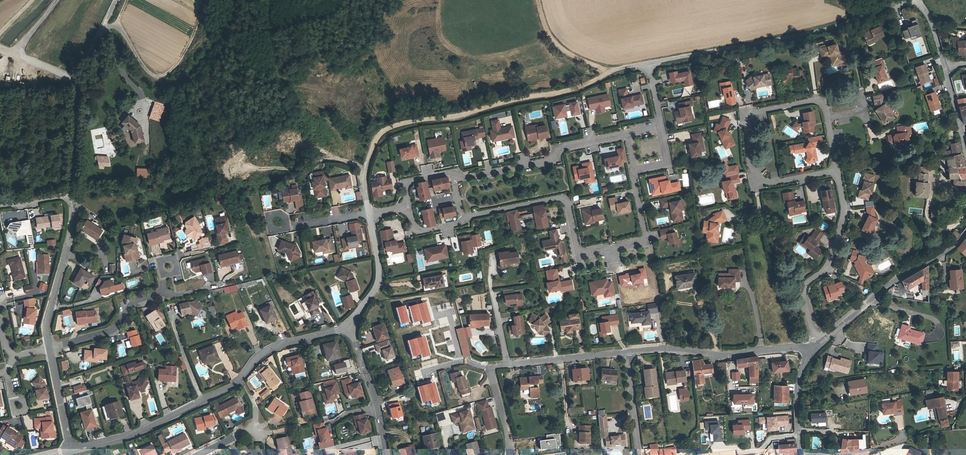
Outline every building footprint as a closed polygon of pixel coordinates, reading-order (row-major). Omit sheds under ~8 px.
[(908,28),(902,30),(905,38),(910,36),(916,34),(917,36),(921,35),(916,19),(911,20),(913,24),(907,26),(908,28)] [(879,27),(864,35),(868,44),(877,40),(884,36),(879,27)] [(965,54),(965,42),(958,42),(957,43),(958,49),(958,54),(965,54)] [(839,55),(837,46),(825,48),(823,49),(821,49),(823,58),(830,56),(832,56),(834,66),(842,64),(841,54),(839,55)] [(887,78),(882,65),(884,64),(881,58),(872,61),(874,67),(873,68),(878,82),(887,78)] [(925,64),(915,68),(920,84),(929,81),(926,72),(927,72),(925,64)] [(756,86),(765,85),(766,86),(771,85),(770,75),(764,76),(764,75),(765,73),(764,68),(762,67),(758,67),(757,69),(757,73),(759,74),(759,76),(754,77),(753,76),(749,79),(751,81),(748,83),(747,84),(750,88),(756,83),(756,86)] [(797,69),(785,72),(786,75),(782,76),(784,86),(789,85),(789,83),(793,82),(792,80),(798,79),(799,83),(804,82),(802,71),(798,72),(797,69)] [(676,71),(669,73),(671,80),(678,79),(678,81),(684,79),(686,86),(692,84),(690,71),(677,74),(676,71)] [(732,95),(729,82),(718,84),(720,90),(722,89),(723,93),(724,97),(725,97),(727,104),(735,103),(733,95),(732,95)] [(622,100),(624,110),(628,109),(628,107),(633,106),(640,105),(639,101),(643,100),(642,96),(632,98),(632,99),(630,99),(629,98),(628,98),(627,89),(619,91),(621,100),(622,100)] [(934,92),(925,96),(930,112),(940,108),(934,92)] [(608,95),(588,99),(590,108),(596,107),(596,109),(597,111),(599,113),(603,112),(604,109),(604,107),(604,106),(610,104),(608,95)] [(893,118),(884,104),(882,95),(872,97),(874,105),(876,104),(877,109),(874,110),(883,125),(893,118)] [(965,124),(965,98),(957,100),(964,124),(965,124)] [(675,114),(677,120),(681,120),(682,122),(691,120),(690,115),(689,106),(691,106),(690,101),(679,103),(680,108),(679,108),(680,111),(680,113),(675,114)] [(577,102),(569,103),(569,105),(570,110),(572,115),(579,114),(577,102)] [(564,104),(553,107),(555,117),(566,115),(566,111),(565,106),(564,104)] [(803,113),(804,122),(803,122),(803,123),(804,128),(805,133),(806,133),(814,131),(813,125),(815,124),(812,112),(803,113)] [(142,128),(128,116),(125,120),(127,121),(124,125),(133,133),(135,144),(144,143),(142,128)] [(727,133),(726,129),(725,128),(726,126),(727,127),(730,120),(723,117),(720,125),(719,127),(715,126),(713,131),(718,133),(718,132),(722,140),(723,139),(725,143),(727,143),(729,147),(735,145),(730,134),(729,135),(727,133)] [(492,135),(494,135),(495,141),(514,138),(511,127),(499,129),(498,128),(499,126),(498,120),(491,121),(493,130),(491,130),(492,135)] [(793,127),(798,131),(800,128),(804,128),(803,123),(798,124),(796,123),(793,127)] [(532,128),(526,130),(528,138),(538,136),(539,138),(548,136),(546,125),(537,127),(536,125),(532,126),(532,128)] [(908,139),(907,134),(907,133),(910,132),(908,125),(895,127),(897,136),(895,136),(895,135),(887,136),(888,142),(896,140),(897,145),(900,147),(903,147),(904,144),(904,142),(906,142),(908,139)] [(485,136),(484,128),(465,132),(466,138),(464,138),(465,141),(461,142),(462,148),(470,146),(475,145),(474,139),(475,138),(485,136)] [(704,146),(701,133),(692,135),(694,141),(695,141),(695,143),(689,144),(691,157),(700,155),(700,151),(699,147),(704,146)] [(805,151),(807,152),(808,153),(809,158),(808,159),(807,160),(807,162),(809,163),(811,163),(813,161),(817,160),(815,150),(813,148),(814,146),(814,144),(822,143),(821,135),(808,138),(809,142),(806,145),(804,144),(793,146),(794,151),(794,153),(805,151)] [(427,140),(431,158),(438,156),(437,151),(440,151),(446,150),(443,139),(436,140),(436,139),(427,140)] [(406,146),(397,148),(400,159),(405,158),(404,157),(416,155),(414,146),(409,148),(407,148),(406,146)] [(624,148),(617,149),(619,156),(605,159),(606,168),(621,165),(620,163),(627,161),(624,148)] [(953,156),(952,151),(939,154),(941,159),(948,157),(953,156)] [(954,185),(965,185),(965,165),(964,165),(961,154),(953,156),(953,166),(948,167),(949,178),(954,178),(954,185)] [(108,157),(97,157),(95,157),(96,160),(98,160),(98,169),(102,169),(102,165),(108,165),(108,157)] [(388,173),(395,171),(393,160),(386,161),(388,173)] [(578,166),(573,167),(576,180),(585,178),(589,177),(589,179),(594,178),(590,162),(582,164),(583,168),(578,170),(578,166)] [(719,168),(714,163),(711,167),(716,172),(719,168)] [(729,166),(725,163),(719,168),(726,175),(738,173),(739,173),(737,165),(729,166)] [(921,167),(915,166),(914,182),(916,183),(915,196),(927,197),(928,183),(926,182),(928,167),(926,167),(926,164),(921,163),(921,167)] [(327,179),(325,170),(312,172),(313,180),(311,180),(313,194),(320,193),(320,195),(326,194),(323,180),(327,179)] [(722,181),(724,192),(726,191),(727,191),(728,193),(729,194),(729,198),(736,197),(734,187),(732,185),(732,183),(739,182),(738,173),(726,175),(727,181),(722,181)] [(864,183),(861,192),(864,192),(862,199),(867,200),(869,194),(870,194),(873,185),(872,185),(874,177),(865,175),(862,182),(864,183)] [(340,177),(327,179),(329,190),(335,188),(336,186),(341,185),(341,187),(342,186),(348,185),(347,178),(341,179),(340,177)] [(386,180),(386,177),(377,178),(378,181),(371,183),(374,197),(383,195),(382,191),(381,189),(386,188),(387,190),(392,189),(391,181),(389,182),(389,179),(386,180)] [(447,177),(432,180),(434,190),(449,186),(447,177)] [(664,177),(649,179),(652,191),(661,189),(662,193),(680,189),(679,182),(670,184),(669,180),(666,181),(664,181),(664,177)] [(429,198),(426,181),(418,183),(419,186),(417,187),(418,191),(419,190),(420,194),(419,194),(420,200),(429,198)] [(291,191),(280,193),(282,203),(287,202),(287,203),(291,203),(291,201),(294,201),(297,200),(296,196),(294,187),(290,187),(291,191)] [(834,207),(831,189),(820,192),(823,204),(825,204),(826,209),(834,207)] [(796,203),(794,201),(792,192),(783,194),(785,203),(788,202),(790,212),(790,214),(801,212),(801,211),(805,210),(804,201),(796,203)] [(616,197),(609,199),(611,209),(617,208),(618,213),(630,210),(628,201),(617,203),(616,197)] [(669,198),(661,199),(662,208),(670,206),(671,212),(673,212),(675,221),(683,219),(680,205),(682,205),(681,200),(670,202),(669,198)] [(453,206),(439,209),(441,218),(444,217),(445,218),(452,216),(452,215),(455,215),(453,206)] [(590,206),(581,208),(584,220),(588,219),(589,221),(593,220),(593,218),(602,217),(599,206),(591,208),(590,206)] [(868,216),(861,231),(869,235),(876,220),(873,219),(874,218),(872,206),(865,207),(867,216),(868,216)] [(544,207),(533,209),(534,213),(535,216),(536,225),(547,223),(544,207)] [(435,225),(432,208),(422,210),(423,216),(424,215),(425,219),(424,220),(425,223),(426,223),(427,227),(435,225)] [(517,210),(508,212),(512,231),(521,229),(519,220),(518,216),(517,210)] [(704,221),(702,232),(706,232),(705,240),(713,241),(713,236),(716,237),(717,232),(716,232),(717,227),(716,227),(716,224),(718,222),(725,220),(723,212),(714,214),(714,216),(706,222),(704,221)] [(62,226),(61,216),(39,218),(39,226),(54,225),(54,227),(62,226)] [(227,216),(218,218),(220,224),(218,225),(217,225),(220,234),(218,234),(221,244),(228,242),(226,233),(229,232),(227,223),(229,222),(227,216)] [(200,226),(194,217),(184,223),(188,229),(186,230),(185,234),(187,236),(190,237),(192,236),(195,241),(200,238),(199,236),(203,233),(201,229),(201,226),(200,226)] [(32,230),(31,219),(26,220),(26,221),(23,222),(21,220),(14,222),(14,226),(18,229),(18,234),(28,233),(27,231),(32,230)] [(103,232),(88,221),(83,230),(98,240),(103,232)] [(14,226),(14,222),(12,222),(8,226),(18,234),(18,229),(14,226)] [(362,227),(354,228),(355,234),(349,235),(344,236),(345,244),(355,242),(360,241),(359,238),(364,237),(362,227)] [(672,227),(660,229),(661,238),(668,236),(669,243),(674,242),(678,242),(676,232),(674,232),(672,227)] [(163,231),(157,232),(149,234),(152,246),(160,244),(160,242),(171,239),(168,228),(163,229),(163,231)] [(391,228),(380,230),(383,245),(385,244),(386,249),(392,248),(397,247),(400,249),(405,248),(404,241),(397,243),(396,239),(393,240),(391,228)] [(558,238),(556,229),(550,231),(551,239),(542,241),(544,250),(552,248),(555,248),(556,250),(557,256),(561,255),(563,255),(564,261),(567,260),(563,241),(561,240),(558,240),(557,240),(558,238)] [(806,245),(811,249),(810,250),(812,252),(813,255),(816,258),(822,251),(815,246),(815,244),(818,239),(823,233),(817,229),(811,237),(809,236),(808,237),(805,235),(799,242),(802,244),(803,243),(806,245)] [(469,234),(458,236),(459,241),(461,241),(463,253),(473,251),(469,234)] [(139,251),(138,245),(138,240),(125,240),(125,247),(126,247),(128,253),(128,254),(127,254),(129,261),(142,258),(140,251),(139,251)] [(322,240),(317,241),(314,242),(316,254),(324,253),(327,252),(328,254),(334,254),(333,251),(331,240),(326,241),(326,240),(322,240)] [(958,248),(965,256),(965,242),(965,241),(958,248)] [(291,246),(280,242),(278,252),(285,255),(286,256),(293,258),(294,260),(301,256),(299,254),(301,252),(295,244),(293,246),(292,247),(291,249),(290,247),(291,246)] [(438,247),(425,249),(427,261),(448,257),(446,245),(441,246),(441,248),(438,249),(438,247)] [(498,265),(509,264),(509,261),(517,260),(516,250),(506,251),(506,249),(496,251),(498,265)] [(807,253),(815,259),(816,258),(813,255),(812,252),(810,250),(807,253)] [(237,251),(228,253),(231,265),(235,264),(234,262),(240,261),(238,255),(237,251)] [(853,265),(857,272),(860,273),(858,278),(862,279),(870,276),(871,272),(867,270),(863,262),(865,258),(858,256),(856,252),(853,251),(849,260),(854,263),(855,264),(853,265)] [(228,253),(219,256),(221,266),(226,264),(227,266),(231,265),(228,253)] [(38,256),(38,270),(37,270),(37,274),(49,273),(48,255),(38,256)] [(25,278),(20,257),(8,260),(9,264),(11,264),(15,280),(25,278)] [(207,259),(194,262),(195,264),(193,267),(194,272),(197,273),(203,272),(204,275),(213,273),(210,262),(208,262),(207,259)] [(338,277),(342,279),(345,289),(354,286),(351,276),(349,276),(348,272),(338,266),(334,273),(339,275),(338,277)] [(928,266),(912,275),(901,281),(906,288),(904,289),(903,298),(929,302),(929,289),(928,289),(928,266)] [(556,268),(546,271),(548,282),(547,283),(548,291),(561,289),(566,288),(566,290),(573,289),(571,280),(559,282),(556,268)] [(89,286),(95,276),(81,269),(73,283),(81,287),(83,283),(89,286)] [(729,273),(719,273),(718,286),(734,287),(734,281),(739,281),(739,270),(729,269),(729,273)] [(960,270),(949,271),(950,280),(948,280),(949,289),(962,288),(960,270)] [(696,273),(677,276),(678,287),(693,285),(693,284),(697,283),(696,273)] [(439,286),(437,275),(419,279),(421,288),(431,286),(431,288),(439,286)] [(102,281),(98,288),(100,294),(120,289),(119,285),(112,286),(110,279),(102,281)] [(603,280),(590,283),(592,295),(604,293),(609,292),(610,295),(614,294),(612,282),(608,282),(604,283),(603,280)] [(830,298),(834,297),(839,296),(839,294),(843,293),(840,283),(822,289),(825,298),(829,297),(830,298)] [(32,285),(25,287),(26,293),(33,292),(32,285)] [(224,293),(237,291),(236,285),(223,287),(224,293)] [(310,289),(296,297),(303,310),(307,308),(311,313),(318,309),(315,304),(317,302),(312,294),(313,293),(310,289)] [(512,289),(503,291),(504,297),(505,296),(506,304),(517,302),(517,303),(523,302),(522,294),(516,295),(516,294),(513,295),(512,289)] [(345,292),(336,295),(339,303),(348,301),(345,292)] [(659,301),(647,303),(648,310),(650,310),(650,312),(660,310),(659,301)] [(189,303),(180,305),(183,315),(192,313),(191,311),(194,311),(198,313),(203,306),(195,302),(189,303)] [(426,302),(408,305),(411,322),(421,321),(422,323),(429,322),(426,302)] [(29,308),(28,323),(38,324),(40,309),(37,308),(37,307),(36,303),(28,304),(29,308)] [(268,304),(259,309),(265,323),(277,317),(274,310),(272,311),(268,304)] [(395,308),(400,324),(409,321),(404,305),(395,308)] [(96,306),(86,308),(86,307),(77,309),(79,320),(90,317),(90,315),(98,313),(96,306)] [(631,326),(641,325),(642,326),(652,325),(652,323),(650,312),(650,310),(648,310),(631,312),(631,310),(629,311),(631,326)] [(155,312),(147,317),(151,324),(152,324),(153,326),(154,326),(157,330),(164,325),(160,319),(155,312)] [(249,325),(244,314),(239,316),(237,312),(226,317),(231,328),(238,325),(240,328),(249,325)] [(532,313),(528,322),(532,324),(537,330),(539,329),(543,335),(545,335),(548,332),(549,330),(547,327),(545,327),(544,326),(545,325),(550,321),(545,314),(540,318),(538,316),(532,313)] [(570,317),(560,318),(562,328),(566,327),(567,331),(567,332),(572,331),(571,329),(580,328),(578,313),(570,314),(570,317)] [(604,319),(606,329),(610,329),(613,329),(612,322),(621,321),(619,313),(606,315),(606,319),(604,319)] [(481,325),(489,326),(489,315),(472,315),(472,324),(482,324),(481,325)] [(522,315),(513,317),(514,325),(515,327),(511,327),(508,328),(508,331),(512,331),(512,335),(520,334),(525,334),(522,315)] [(602,319),(604,334),(610,333),(610,329),(606,329),(604,319),(602,319)] [(387,338),(383,325),(374,328),(376,332),(374,333),(375,338),(377,338),(378,341),(387,338)] [(899,338),(921,345),(924,334),(909,330),(902,327),(899,338)] [(131,337),(133,346),(142,345),(140,335),(138,335),(137,332),(137,330),(129,331),(130,337),(131,337)] [(411,357),(420,354),(421,357),(429,355),(424,335),(407,340),(411,357)] [(389,340),(376,345),(379,353),(383,351),(386,361),(395,357),(389,340)] [(877,350),(878,344),(866,342),(864,361),(874,362),(874,366),(879,366),(879,360),(883,361),(884,351),(877,350)] [(335,343),(322,346),(325,359),(330,358),(331,361),(339,359),(335,343)] [(462,348),(463,356),(470,355),(468,346),(462,348)] [(205,365),(219,360),(213,347),(199,352),(205,365)] [(99,359),(107,359),(109,351),(97,349),(96,353),(86,351),(85,357),(99,359)] [(837,369),(838,367),(848,370),(851,360),(841,357),(840,359),(832,357),(832,356),(827,355),(825,363),(829,365),(829,366),(831,369),(834,369),(837,369)] [(292,366),(294,375),(303,372),(299,356),(285,360),(287,367),(290,367),(292,366)] [(736,367),(748,365),(749,382),(757,382),(757,356),(736,361),(736,367)] [(60,361),(62,370),(69,369),(67,360),(60,361)] [(702,373),(712,372),(711,363),(705,364),(702,360),(692,361),(695,386),(703,386),(702,373)] [(787,360),(771,362),(772,370),(787,368),(787,360)] [(133,361),(123,365),(126,373),(144,366),(143,362),(139,364),(138,361),(134,362),(133,361)] [(345,363),(334,365),(335,373),(346,372),(345,363)] [(177,370),(159,368),(158,379),(168,380),(168,378),(176,378),(177,370)] [(268,368),(261,374),(267,381),(265,382),(270,387),(278,381),(268,368)] [(590,379),(588,368),(572,370),(574,381),(590,379)] [(399,369),(389,372),(393,384),(399,382),(400,385),(405,384),(399,369)] [(616,381),(618,371),(603,369),(602,379),(616,381)] [(652,396),(657,395),(654,369),(644,370),(645,383),(647,383),(647,387),(646,387),(646,394),(651,393),(652,396)] [(676,382),(685,381),(684,370),(665,373),(666,383),(676,382)] [(731,372),(732,380),(740,380),(740,371),(731,372)] [(958,381),(958,372),(948,372),(948,390),(958,390),(958,388),(958,381)] [(463,382),(462,377),(460,378),(459,373),(449,377),(450,382),(453,381),(457,390),(459,390),(460,394),(468,391),(465,382),(463,382)] [(127,385),(131,398),(140,395),(138,389),(140,389),(141,392),(146,390),(144,386),(148,388),(152,381),(142,375),(138,382),(127,385)] [(40,376),(33,382),(37,386),(38,385),(39,386),(40,390),(37,390),(40,399),(49,397),(46,381),(40,376)] [(351,377),(342,380),(346,395),(355,392),(355,394),(362,392),(359,382),(353,383),(351,377)] [(529,390),(530,399),(538,398),(537,389),(533,390),(533,386),(537,385),(542,384),(541,378),(528,379),(528,381),(525,381),(525,380),(519,381),(520,387),(523,387),(523,391),(529,390)] [(848,381),(850,391),(860,389),(860,391),(866,390),(864,378),(848,381)] [(337,380),(325,384),(327,392),(323,393),(326,400),(333,398),(337,397),(336,393),(341,392),(337,380)] [(685,381),(683,381),(683,390),(679,390),(679,400),(687,399),(685,381)] [(434,382),(416,387),(421,403),(430,401),(431,404),(440,401),(434,382)] [(82,384),(73,388),(75,394),(84,391),(82,384)] [(787,400),(786,385),(774,385),(774,400),(787,400)] [(93,409),(89,395),(91,395),(91,394),(92,393),(93,394),(94,394),(92,389),(83,392),(84,397),(81,397),(77,399),(80,408),(87,406),(88,411),(93,409)] [(309,391),(300,393),(302,401),(299,402),(301,410),(305,409),(306,410),(314,408),(309,391)] [(267,392),(260,398),(262,401),(270,395),(267,392)] [(733,403),(754,403),(754,393),(733,393),(733,403)] [(941,425),(948,424),(942,397),(926,399),(928,408),(937,406),(941,425)] [(228,415),(235,411),(234,409),(236,409),(239,415),(245,412),(242,406),(240,407),(236,399),(220,407),(225,417),(229,416),(228,415)] [(273,413),(280,417),(286,408),(272,399),(267,406),(274,411),(273,413)] [(486,399),(476,402),(478,410),(481,409),(485,425),(488,424),(490,428),(496,427),(491,406),(488,407),(486,399)] [(903,414),(902,401),(882,403),(883,414),(896,412),(896,414),(903,414)] [(388,405),(392,418),(402,416),(398,402),(388,405)] [(121,403),(109,407),(112,419),(124,415),(121,403)] [(832,416),(831,409),(824,410),(824,412),(810,413),(810,422),(825,421),(825,416),(832,416)] [(209,410),(194,417),(198,426),(206,422),(213,419),(209,410)] [(469,410),(452,416),(455,423),(460,422),(461,426),(465,425),(467,431),(475,428),(469,410)] [(87,431),(98,427),(94,411),(83,414),(87,431)] [(360,426),(361,433),(371,431),(368,418),(366,419),(364,413),(355,416),(356,422),(358,421),(360,426)] [(607,429),(606,415),(598,415),(599,429),(607,429)] [(787,424),(787,416),(759,418),(759,423),(767,423),(767,430),(776,429),(776,425),(787,424)] [(47,419),(37,421),(39,431),(45,429),(47,439),(58,437),(57,431),(56,431),(52,417),(47,418),(47,419)] [(733,434),(744,433),(744,430),(750,429),(750,419),(737,419),(738,423),(732,424),(733,434)] [(721,440),(720,431),(718,431),(718,424),(713,424),(712,421),(704,422),(705,429),(710,429),(710,432),(709,433),(709,441),(721,440)] [(322,422),(313,424),(314,431),(317,430),(318,435),(319,443),(328,441),(326,428),(323,429),(322,422)] [(8,442),(7,443),(12,446),(14,444),(18,447),(23,439),(15,433),(16,431),(12,428),(11,428),(10,429),(6,426),(0,436),(8,442)] [(591,427),(579,427),(579,444),(589,444),(589,434),(592,434),(591,427)] [(607,429),(599,429),(600,439),(605,439),(606,448),(611,447),(611,446),(619,445),(619,447),(625,446),(624,435),(607,437),(607,429)] [(560,434),(546,434),(546,440),(539,440),(539,449),(561,448),(560,434)] [(162,440),(160,441),(162,445),(166,453),(166,454),(172,451),(172,452),(180,449),(189,444),(185,435),(164,444),(162,440)] [(426,450),(438,446),(436,436),(424,439),(426,450)] [(278,449),(280,448),(282,454),(291,454),(292,454),(290,446),(289,446),(287,438),(276,440),(278,449)] [(860,450),(857,439),(842,438),(840,454),(860,450)] [(789,453),(795,453),(794,441),(779,441),(778,441),(778,446),(777,446),(778,453),(789,453)] [(468,454),(477,454),(479,454),(476,443),(466,445),(468,454)] [(158,454),(155,449),(154,445),(140,452),(141,454),(158,454)] [(407,446),(407,448),(399,449),(400,454),(415,454),(413,445),(407,446)] [(670,453),(674,453),(674,447),(657,449),(656,445),(649,446),(650,452),(649,452),(649,454),(670,454),(670,453)]
